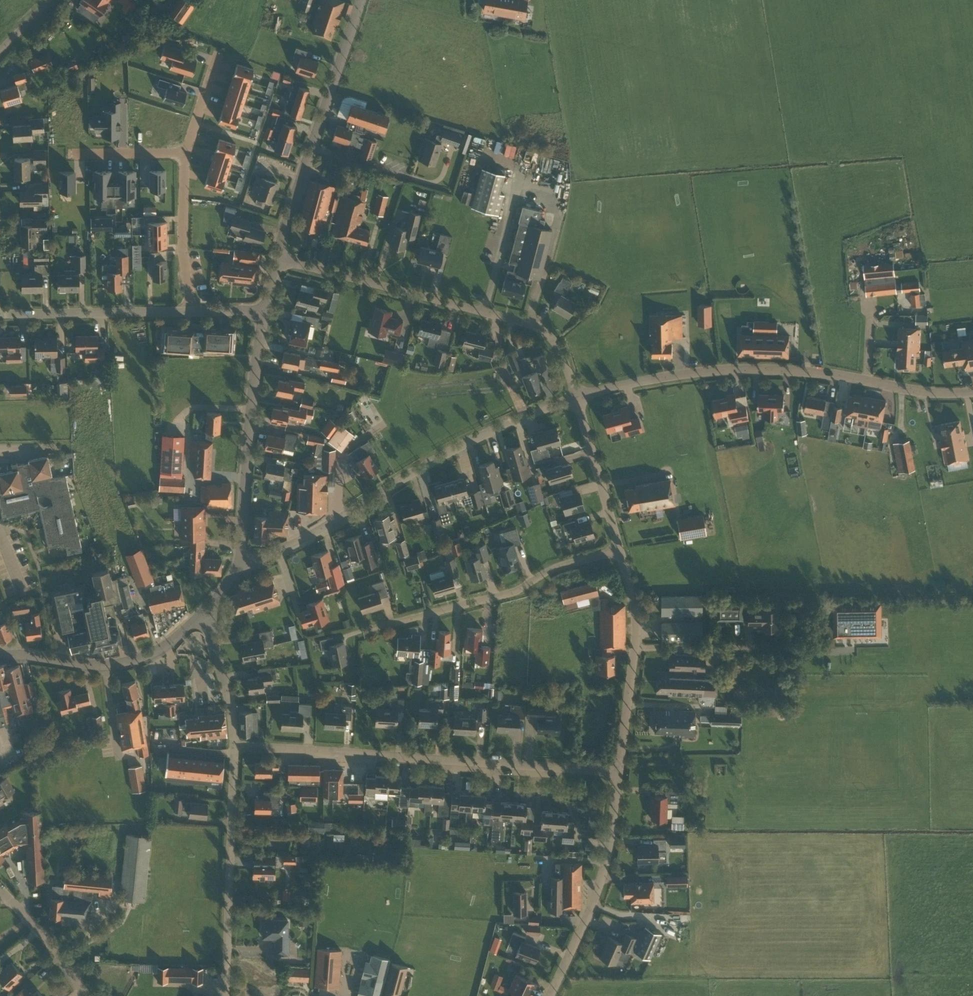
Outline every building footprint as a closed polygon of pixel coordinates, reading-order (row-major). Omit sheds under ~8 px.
[(80,2),(81,3),(92,11),(99,15),(108,2),(107,2),(108,0),(81,0),(80,2)] [(171,14),(182,21),(194,5),(187,0),(180,0),(171,14)] [(313,0),(302,0),(300,10),(310,12),(313,0)] [(352,4),(340,0),(321,0),(312,25),(315,26),(312,33),(331,39),(334,28),(336,29),(341,15),(348,17),(352,4)] [(484,10),(523,17),(527,0),(486,0),(484,10)] [(81,3),(77,9),(88,17),(92,11),(81,3)] [(129,32),(123,41),(130,46),(136,37),(129,32)] [(165,44),(160,58),(172,61),(170,68),(192,75),(197,61),(183,57),(185,51),(165,44)] [(313,77),(318,62),(305,57),(307,51),(296,47),(294,54),(300,56),(295,71),(313,77)] [(34,71),(53,63),(48,53),(29,61),(34,71)] [(75,61),(62,67),(61,67),(64,74),(78,68),(75,61)] [(237,64),(233,75),(250,81),(254,69),(237,64)] [(19,90),(27,88),(24,80),(26,79),(24,72),(14,75),(16,83),(16,82),(17,84),(0,90),(5,104),(22,99),(19,90)] [(233,75),(229,87),(247,92),(250,81),(233,75)] [(179,90),(181,84),(159,77),(157,85),(166,88),(163,99),(183,105),(187,92),(179,90)] [(293,84),(289,98),(295,100),(304,103),(309,89),(299,86),(293,84)] [(229,87),(226,98),(243,104),(247,92),(229,87)] [(333,139),(363,148),(360,155),(371,159),(377,141),(359,136),(360,132),(358,131),(360,123),(384,130),(389,116),(364,108),(367,101),(351,96),(350,96),(349,96),(348,96),(347,96),(346,96),(345,97),(344,97),(343,98),(342,100),(341,101),(337,115),(348,118),(345,127),(337,125),(333,139)] [(226,98),(222,110),(239,115),(243,104),(226,98)] [(286,106),(284,112),(290,114),(300,117),(304,103),(295,100),(289,98),(286,106)] [(95,116),(95,130),(103,130),(103,136),(120,136),(119,110),(119,102),(112,102),(112,110),(103,110),(103,116),(95,116)] [(222,110),(218,122),(235,127),(239,115),(222,110)] [(277,115),(274,126),(275,127),(281,129),(279,136),(292,140),(297,127),(284,123),(286,117),(279,115),(277,115)] [(14,140),(32,139),(32,132),(43,131),(43,117),(30,117),(31,124),(13,125),(14,140)] [(271,138),(274,129),(266,127),(263,136),(271,138)] [(434,141),(428,139),(424,138),(419,151),(423,153),(421,160),(434,164),(441,144),(440,143),(441,139),(457,145),(460,135),(444,130),(442,136),(437,134),(434,141)] [(471,134),(465,132),(459,150),(465,153),(471,134)] [(271,141),(269,147),(274,149),(288,154),(292,140),(279,136),(276,143),(271,141)] [(219,139),(215,150),(232,156),(236,144),(219,139)] [(215,150),(211,162),(229,167),(232,156),(215,150)] [(45,163),(46,163),(45,152),(33,152),(33,157),(14,158),(15,177),(29,177),(29,169),(45,169),(45,163)] [(211,162),(208,173),(225,179),(229,167),(211,162)] [(499,193),(504,174),(482,167),(471,206),(498,214),(504,194),(499,193)] [(150,190),(165,190),(165,170),(150,170),(150,190)] [(60,191),(74,191),(74,171),(60,171),(60,191)] [(95,171),(95,197),(102,197),(102,207),(115,207),(115,178),(110,178),(110,171),(95,171)] [(115,178),(115,207),(128,207),(128,197),(134,197),(134,171),(119,171),(119,178),(115,178)] [(208,173),(204,185),(221,191),(225,179),(208,173)] [(272,202),(278,183),(263,178),(257,197),(255,203),(262,205),(264,199),(272,202)] [(333,211),(337,197),(332,196),(335,186),(310,180),(302,213),(304,213),(323,219),(326,219),(328,210),(333,211)] [(27,191),(20,191),(21,204),(34,204),(41,204),(41,195),(47,195),(47,185),(43,185),(35,185),(34,185),(34,183),(26,183),(27,188),(34,188),(34,191),(27,191)] [(383,216),(388,196),(377,193),(372,213),(383,216)] [(367,244),(370,230),(359,227),(366,202),(342,196),(331,235),(367,244)] [(226,205),(223,219),(231,222),(227,234),(234,236),(234,235),(244,238),(261,243),(265,230),(249,226),(251,221),(239,217),(234,216),(236,209),(226,205)] [(505,278),(501,292),(521,297),(527,275),(539,278),(552,230),(538,226),(537,225),(539,217),(540,218),(542,210),(522,205),(518,221),(519,221),(509,262),(515,264),(514,266),(515,266),(514,271),(507,269),(505,278)] [(410,211),(407,221),(405,229),(395,226),(390,246),(404,249),(407,236),(414,238),(420,213),(410,211)] [(323,219),(304,213),(300,227),(319,232),(323,219)] [(133,217),(132,217),(132,225),(133,225),(140,224),(140,216),(133,217)] [(46,229),(46,218),(32,218),(32,224),(21,225),(21,245),(36,245),(36,232),(40,232),(40,229),(46,229)] [(111,218),(91,219),(91,229),(112,229),(111,218)] [(114,230),(114,234),(121,234),(130,234),(130,222),(126,222),(126,226),(121,226),(121,230),(114,230)] [(166,222),(148,222),(148,234),(167,233),(166,222)] [(167,233),(148,234),(148,245),(167,245),(167,233)] [(440,233),(436,250),(421,246),(417,261),(439,266),(442,252),(448,253),(452,236),(440,233)] [(116,264),(102,264),(102,273),(108,273),(108,278),(108,281),(106,281),(106,287),(108,287),(108,289),(122,289),(122,283),(121,272),(125,272),(128,272),(128,255),(126,255),(126,248),(116,248),(116,255),(116,264)] [(133,248),(133,256),(141,256),(141,252),(141,248),(133,248)] [(904,256),(903,249),(895,250),(896,257),(904,256)] [(83,255),(82,251),(81,250),(76,250),(76,255),(76,269),(64,270),(64,274),(58,274),(58,290),(79,290),(79,270),(85,270),(85,255),(83,255)] [(234,250),(233,259),(239,260),(258,262),(259,252),(240,250),(234,250)] [(153,279),(166,279),(166,261),(159,261),(159,252),(150,252),(150,262),(153,262),(153,279)] [(141,256),(133,256),(133,264),(141,264),(141,256)] [(222,262),(220,278),(237,280),(237,284),(255,286),(258,262),(239,260),(228,259),(228,262),(222,262)] [(897,267),(919,267),(919,259),(897,260),(897,267)] [(897,293),(895,279),(893,261),(863,264),(867,296),(897,293)] [(42,275),(47,275),(47,264),(35,264),(35,274),(22,275),(22,291),(42,290),(42,275)] [(562,277),(559,281),(553,290),(561,295),(553,308),(568,317),(576,303),(563,296),(569,287),(571,282),(562,277)] [(919,281),(901,283),(902,292),(912,291),(920,290),(919,281)] [(325,301),(327,290),(315,287),(313,293),(299,290),(295,305),(316,310),(318,299),(325,301)] [(913,293),(910,293),(912,306),(921,305),(926,304),(925,293),(920,293),(920,290),(912,291),(913,293)] [(329,310),(328,311),(334,313),(339,293),(334,292),(332,298),(329,310)] [(712,325),(712,305),(698,305),(699,325),(712,325)] [(391,311),(375,307),(372,320),(370,320),(368,330),(385,335),(386,331),(399,334),(403,320),(390,317),(391,311)] [(323,310),(321,318),(332,320),(334,313),(328,311),(329,310),(326,309),(326,311),(323,310)] [(290,318),(287,334),(291,334),(289,342),(305,345),(309,325),(317,327),(319,318),(303,314),(302,321),(290,318)] [(928,314),(916,314),(916,323),(928,323),(928,314)] [(682,315),(674,315),(650,316),(650,343),(652,343),(653,356),(673,355),(673,343),(672,343),(672,337),(683,337),(682,315)] [(435,346),(436,341),(447,343),(450,331),(440,328),(441,324),(421,319),(418,333),(429,336),(427,344),(435,346)] [(739,334),(739,355),(754,356),(789,357),(790,335),(779,335),(777,335),(764,334),(764,332),(769,333),(769,321),(754,321),(748,321),(748,324),(748,333),(747,333),(747,334),(742,334),(739,334)] [(234,329),(204,327),(193,326),(193,330),(164,328),(162,350),(192,351),(203,352),(203,348),(233,350),(234,329)] [(898,348),(920,349),(921,329),(899,327),(898,348)] [(466,330),(462,344),(479,349),(477,357),(490,360),(494,343),(489,341),(490,336),(486,335),(466,330)] [(43,336),(35,336),(35,339),(35,355),(51,355),(51,362),(57,361),(57,370),(65,370),(65,356),(57,356),(57,355),(57,336),(57,334),(43,335),(43,336)] [(103,341),(97,341),(97,335),(76,336),(76,350),(85,350),(85,360),(103,359),(103,341)] [(20,359),(26,359),(26,346),(20,346),(20,337),(0,337),(0,351),(6,351),(6,361),(20,361),(20,359)] [(943,349),(945,366),(965,363),(966,370),(972,369),(972,347),(972,340),(962,341),(963,347),(945,349),(943,349)] [(411,353),(414,346),(407,344),(405,351),(411,353)] [(444,365),(446,353),(447,351),(437,348),(433,362),(444,365)] [(920,349),(898,348),(897,355),(899,355),(899,368),(915,369),(916,356),(919,356),(920,349)] [(385,349),(383,359),(390,361),(400,364),(403,354),(392,351),(385,349)] [(519,358),(516,350),(506,354),(512,369),(518,366),(522,375),(529,392),(542,387),(536,370),(537,370),(546,367),(541,355),(533,358),(533,360),(527,362),(525,356),(519,358)] [(345,383),(346,375),(337,373),(339,364),(334,363),(320,360),(305,357),(304,359),(299,358),(300,354),(284,351),(281,365),(297,368),(297,366),(303,367),(304,362),(319,365),(319,368),(333,370),(331,380),(345,383)] [(446,353),(444,365),(443,367),(453,370),(457,356),(446,353)] [(107,379),(107,371),(95,371),(95,383),(102,383),(102,389),(111,389),(111,382),(105,382),(105,379),(107,379)] [(292,396),(293,392),(293,388),(303,390),(305,382),(289,379),(289,381),(278,379),(276,393),(292,396)] [(68,398),(68,382),(56,382),(57,398),(68,398)] [(26,394),(26,392),(26,385),(11,386),(11,395),(26,394)] [(749,419),(746,405),(738,407),(735,393),(727,395),(727,397),(713,400),(716,417),(732,414),(733,422),(749,419)] [(784,394),(775,394),(775,395),(759,394),(758,410),(765,411),(765,418),(778,419),(778,411),(784,411),(784,394)] [(863,408),(865,397),(854,395),(854,397),(849,396),(846,415),(846,416),(845,420),(853,422),(853,424),(867,426),(870,410),(863,408)] [(835,402),(826,400),(807,396),(805,409),(823,413),(823,415),(832,417),(834,406),(835,402)] [(312,408),(314,400),(302,397),(300,406),(312,408)] [(886,401),(865,397),(863,408),(870,410),(867,426),(880,429),(881,424),(882,424),(886,401)] [(273,407),(270,420),(286,423),(288,417),(297,418),(297,420),(304,421),(306,416),(311,417),(313,410),(307,409),(307,408),(300,407),(299,410),(282,406),(282,409),(273,407)] [(603,415),(607,431),(624,427),(626,435),(642,430),(638,417),(630,419),(626,406),(619,408),(619,410),(603,415)] [(832,417),(831,420),(832,420),(838,421),(839,421),(842,408),(834,406),(832,417)] [(221,412),(207,412),(205,431),(206,431),(205,441),(191,440),(190,459),(196,459),(195,477),(210,478),(212,441),(213,431),(219,432),(221,412)] [(807,434),(805,420),(797,421),(798,435),(807,434)] [(960,420),(941,424),(943,433),(940,434),(946,463),(969,459),(966,441),(965,441),(964,435),(965,435),(963,429),(962,429),(960,420)] [(332,421),(323,433),(329,438),(338,426),(332,421)] [(739,425),(735,426),(737,436),(742,435),(743,438),(749,437),(747,423),(739,425)] [(341,451),(354,434),(340,424),(338,426),(329,438),(329,439),(328,440),(336,447),(341,451)] [(830,429),(828,438),(835,439),(835,437),(836,437),(838,427),(837,427),(830,426),(830,429)] [(887,440),(890,428),(881,426),(879,438),(887,440)] [(538,448),(532,449),(530,450),(534,462),(550,458),(547,447),(560,443),(556,428),(542,432),(542,430),(534,433),(538,448)] [(764,439),(762,429),(755,430),(757,440),(764,439)] [(294,447),(296,435),(286,433),(285,438),(267,435),(265,448),(282,452),(284,445),(294,447)] [(182,474),(185,436),(161,434),(160,472),(160,476),(159,476),(158,490),(184,491),(185,478),(182,478),(181,474),(182,474)] [(307,442),(307,443),(313,444),(311,454),(316,455),(328,440),(329,439),(329,438),(308,434),(308,437),(307,438),(307,442)] [(335,470),(336,449),(335,449),(336,447),(328,440),(316,455),(304,473),(303,482),(297,482),(296,511),(326,512),(328,474),(328,470),(335,470)] [(910,440),(893,443),(899,472),(915,469),(912,449),(911,444),(910,440)] [(378,469),(369,454),(374,451),(368,441),(349,453),(355,463),(357,461),(366,476),(378,469)] [(523,457),(520,445),(506,449),(511,466),(505,468),(509,481),(530,474),(525,456),(523,457)] [(29,462),(17,465),(18,469),(0,473),(0,494),(2,502),(0,502),(0,508),(2,517),(39,509),(48,547),(62,544),(63,547),(66,546),(67,554),(82,551),(65,475),(51,478),(51,476),(52,475),(48,456),(28,460),(29,462)] [(554,465),(552,458),(535,463),(537,470),(554,465)] [(494,467),(493,461),(479,465),(484,484),(479,486),(485,504),(492,502),(490,495),(499,492),(503,505),(514,502),(510,487),(504,488),(498,466),(494,467)] [(267,462),(265,475),(284,479),(282,489),(290,491),(291,491),(293,480),(291,480),(293,472),(288,471),(289,467),(285,466),(267,462)] [(572,475),(569,463),(561,466),(561,464),(546,469),(550,483),(565,478),(564,477),(572,475)] [(469,492),(469,493),(467,494),(463,478),(449,482),(453,498),(463,496),(466,506),(472,504),(473,507),(482,505),(477,490),(469,492)] [(670,479),(636,485),(636,487),(625,489),(628,510),(646,507),(646,509),(675,505),(670,479)] [(435,486),(437,494),(434,495),(439,513),(440,513),(443,523),(452,520),(449,510),(447,511),(444,501),(453,498),(449,482),(435,486)] [(207,507),(231,507),(231,483),(222,483),(222,486),(216,486),(216,485),(207,485),(207,486),(201,486),(201,500),(207,500),(207,507)] [(531,502),(544,499),(539,483),(527,486),(531,502)] [(282,489),(281,497),(288,499),(290,491),(282,489)] [(559,492),(546,495),(546,496),(549,506),(562,503),(565,514),(584,508),(580,495),(579,492),(573,493),(560,497),(559,492)] [(134,495),(127,497),(128,505),(135,503),(134,495)] [(423,524),(430,522),(427,510),(422,512),(419,499),(412,501),(413,502),(401,506),(405,521),(421,517),(423,524)] [(523,502),(516,504),(518,511),(525,509),(523,502)] [(205,507),(181,507),(181,538),(190,538),(190,549),(190,558),(189,574),(203,575),(203,572),(208,572),(208,574),(221,575),(222,559),(203,558),(204,551),(204,548),(204,538),(205,538),(205,507)] [(269,517),(262,516),(255,516),(253,540),(268,541),(268,531),(274,531),(274,535),(287,535),(288,512),(269,511),(269,517)] [(527,512),(519,515),(522,526),(530,524),(527,512)] [(376,521),(374,521),(376,530),(378,529),(381,540),(390,537),(392,545),(395,544),(395,542),(399,540),(398,535),(393,520),(390,521),(388,515),(375,519),(376,521)] [(685,518),(677,519),(677,521),(680,537),(706,533),(703,515),(685,518)] [(434,534),(443,531),(440,518),(430,520),(434,534)] [(575,541),(594,536),(590,522),(576,526),(574,520),(562,524),(564,530),(571,528),(575,541)] [(503,546),(496,548),(501,563),(502,562),(504,570),(520,565),(514,545),(513,541),(520,539),(517,527),(503,531),(506,540),(502,541),(503,546)] [(371,540),(363,543),(361,534),(345,539),(351,558),(361,556),(364,567),(377,563),(371,540)] [(399,540),(395,542),(395,544),(399,556),(409,553),(404,539),(399,540)] [(457,542),(451,543),(454,554),(460,553),(457,542)] [(481,559),(489,557),(485,543),(473,546),(476,557),(466,560),(472,580),(486,575),(481,559)] [(141,548),(126,554),(137,585),(144,582),(153,579),(141,548)] [(417,553),(419,561),(427,558),(424,549),(416,551),(417,553)] [(332,566),(328,550),(312,555),(317,575),(332,571),(335,579),(341,577),(338,564),(332,566)] [(421,565),(419,561),(417,553),(404,557),(408,569),(421,565)] [(458,573),(453,557),(446,559),(448,565),(442,567),(443,570),(430,574),(431,579),(435,595),(455,589),(451,575),(458,573)] [(350,565),(343,568),(346,579),(354,576),(350,565)] [(110,580),(108,569),(93,573),(98,594),(87,597),(84,584),(51,591),(60,633),(61,632),(62,636),(68,637),(72,652),(92,647),(93,649),(99,647),(99,651),(104,649),(104,646),(112,644),(113,646),(121,644),(120,642),(122,642),(118,628),(113,603),(121,602),(116,579),(110,580)] [(153,579),(144,582),(145,587),(150,586),(151,591),(147,592),(152,613),(171,609),(170,606),(176,605),(176,606),(185,603),(180,584),(174,586),(173,580),(155,584),(153,579)] [(253,612),(280,604),(273,580),(237,591),(237,593),(229,596),(235,614),(252,608),(253,612)] [(375,609),(383,607),(380,597),(388,595),(383,580),(372,584),(374,592),(358,598),(363,612),(375,608),(375,609)] [(327,581),(315,584),(317,591),(329,587),(327,581)] [(599,599),(598,594),(595,582),(560,591),(563,603),(588,597),(591,608),(599,608),(600,651),(602,651),(602,655),(599,655),(595,656),(595,673),(599,673),(614,673),(614,655),(611,655),(611,648),(625,648),(625,605),(608,605),(608,599),(599,599)] [(134,605),(129,583),(118,586),(123,607),(134,605)] [(339,591),(338,586),(322,590),(324,595),(339,591)] [(662,614),(701,614),(701,595),(661,596),(662,614)] [(328,619),(322,599),(307,603),(309,609),(300,612),(304,626),(313,623),(314,624),(328,619)] [(13,614),(30,611),(28,600),(11,603),(13,614)] [(806,609),(806,601),(792,601),(792,609),(806,609)] [(716,617),(716,620),(743,620),(742,602),(740,602),(716,602),(716,617)] [(879,605),(836,606),(836,635),(880,634),(879,605)] [(762,611),(748,611),(748,626),(762,625),(762,629),(778,629),(778,610),(762,610),(762,611)] [(12,637),(6,621),(2,611),(0,612),(0,641),(12,637)] [(27,639),(42,636),(40,622),(38,612),(30,614),(32,622),(25,623),(27,639)] [(138,623),(137,621),(135,614),(127,617),(130,624),(135,639),(149,634),(145,620),(138,623)] [(349,619),(342,621),(344,627),(350,625),(349,619)] [(662,641),(702,640),(701,622),(662,622),(662,641)] [(482,629),(467,627),(466,639),(465,639),(464,647),(466,647),(465,651),(472,652),(472,648),(476,648),(475,661),(488,662),(489,646),(481,645),(482,629)] [(263,656),(265,656),(263,646),(273,644),(271,630),(259,632),(260,640),(241,644),(244,660),(256,657),(257,662),(264,661),(263,656)] [(429,662),(429,663),(439,664),(440,652),(450,652),(451,639),(449,639),(450,631),(439,630),(439,638),(437,638),(436,649),(430,648),(429,662)] [(398,637),(397,653),(412,654),(411,661),(414,661),(413,673),(413,682),(421,683),(427,683),(429,663),(429,662),(423,661),(424,652),(418,652),(419,648),(420,635),(412,634),(412,638),(398,637)] [(333,665),(348,662),(344,642),(334,644),(333,637),(320,639),(322,650),(330,648),(333,665)] [(657,671),(656,692),(668,693),(668,695),(697,696),(697,702),(702,706),(714,706),(715,698),(716,697),(716,676),(704,675),(705,657),(694,657),(670,656),(669,672),(657,671)] [(729,658),(729,666),(741,666),(742,658),(729,658)] [(0,666),(0,696),(0,698),(2,704),(2,706),(12,703),(13,706),(15,715),(33,711),(28,695),(35,693),(32,681),(24,683),(19,665),(8,668),(7,664),(0,666)] [(263,683),(272,682),(271,674),(270,667),(257,669),(258,676),(256,676),(256,678),(247,679),(249,692),(251,692),(251,694),(258,693),(258,691),(264,690),(263,683)] [(139,695),(135,680),(122,683),(129,712),(116,714),(118,728),(121,728),(122,734),(119,735),(122,749),(137,747),(139,756),(148,754),(141,710),(139,702),(137,702),(135,696),(139,695)] [(184,683),(168,684),(170,714),(170,718),(178,718),(179,718),(179,715),(179,713),(176,713),(175,703),(174,703),(174,700),(185,699),(184,683)] [(170,714),(168,684),(153,685),(154,701),(165,700),(165,703),(164,703),(165,714),(170,714)] [(72,696),(70,688),(58,691),(61,700),(59,701),(61,712),(78,708),(77,706),(91,702),(88,692),(72,696)] [(403,711),(404,699),(390,698),(389,708),(376,707),(375,725),(396,726),(397,711),(403,711)] [(442,711),(443,701),(430,701),(430,709),(419,708),(418,723),(436,724),(437,711),(442,711)] [(302,730),(303,715),(310,715),(311,704),(299,703),(299,711),(290,711),(290,714),(282,713),(281,728),(302,730)] [(543,716),(544,704),(527,703),(527,717),(538,717),(537,732),(559,734),(560,717),(543,716)] [(511,715),(498,714),(497,730),(518,731),(519,716),(525,716),(525,705),(511,704),(511,715)] [(351,719),(352,706),(342,705),(342,714),(325,713),(324,727),(344,728),(345,719),(351,719)] [(486,720),(486,708),(477,707),(477,720),(486,720)] [(694,737),(695,711),(656,710),(655,732),(666,732),(666,736),(674,736),(675,732),(680,732),(680,736),(694,737)] [(711,711),(710,723),(740,724),(741,712),(726,711),(726,710),(714,710),(714,711),(711,711)] [(251,712),(251,711),(239,711),(240,735),(252,735),(252,734),(258,733),(258,726),(252,726),(252,719),(257,719),(257,712),(251,712)] [(215,714),(217,737),(227,736),(225,713),(215,714)] [(103,727),(101,714),(91,716),(94,729),(103,727)] [(208,738),(217,737),(215,714),(205,715),(208,738)] [(208,738),(205,715),(198,715),(198,717),(185,718),(187,735),(200,734),(200,738),(208,738)] [(453,732),(474,733),(475,718),(454,717),(453,732)] [(167,751),(165,775),(167,775),(208,779),(208,782),(208,785),(209,783),(221,784),(221,786),(222,786),(224,757),(210,755),(210,758),(184,755),(184,753),(167,751)] [(278,768),(279,763),(272,763),(272,762),(255,762),(255,775),(272,776),(272,768),(278,768)] [(306,785),(306,784),(323,784),(323,795),(342,796),(343,769),(324,769),(324,770),(319,770),(319,765),(288,764),(288,779),(288,785),(306,785)] [(132,792),(146,790),(142,765),(128,767),(132,792)] [(366,773),(365,794),(375,795),(374,796),(376,798),(387,799),(388,799),(388,791),(387,791),(388,775),(375,774),(366,773)] [(388,775),(387,791),(388,791),(396,791),(396,795),(399,795),(399,805),(407,806),(409,786),(400,786),(401,776),(388,775)] [(3,779),(0,780),(0,800),(4,798),(3,797),(14,790),(6,777),(3,779)] [(431,784),(418,783),(418,786),(409,785),(408,805),(417,805),(418,799),(425,799),(424,813),(430,814),(431,800),(430,800),(431,784)] [(444,785),(431,784),(430,800),(431,800),(439,800),(438,814),(448,815),(449,792),(443,791),(444,785)] [(300,787),(300,799),(316,800),(317,787),(300,787)] [(254,798),(254,811),(271,811),(271,808),(279,808),(280,791),(263,790),(263,798),(254,798)] [(678,802),(678,791),(665,790),(665,796),(652,796),(651,819),(666,819),(667,802),(678,802)] [(452,792),(450,816),(458,816),(459,808),(466,809),(465,823),(468,823),(471,823),(472,817),(472,816),(473,809),(471,809),(472,794),(459,793),(457,792),(453,792),(452,792)] [(472,794),(471,809),(473,809),(472,816),(482,817),(482,823),(491,824),(492,817),(493,801),(493,800),(485,800),(485,795),(472,794)] [(206,817),(207,803),(191,802),(183,801),(183,799),(175,798),(174,810),(182,811),(182,809),(190,810),(189,816),(206,817)] [(492,830),(491,839),(502,840),(502,830),(503,818),(512,819),(514,802),(501,802),(493,801),(492,817),(492,830)] [(514,802),(512,819),(521,819),(520,832),(531,832),(532,819),(527,819),(528,812),(526,812),(526,803),(514,802)] [(298,803),(287,803),(287,811),(299,811),(299,803),(298,803)] [(542,810),(541,824),(534,824),(533,839),(544,839),(545,827),(554,827),(555,811),(542,810)] [(19,818),(7,825),(18,844),(26,844),(28,881),(43,880),(40,811),(27,812),(24,812),(24,818),(19,818)] [(555,811),(554,827),(563,828),(562,840),(573,841),(574,822),(567,821),(568,812),(555,811)] [(684,815),(672,815),(671,828),(683,828),(684,815)] [(308,821),(308,829),(323,830),(323,829),(330,830),(330,823),(324,822),(308,821)] [(1,860),(4,858),(1,854),(18,844),(7,825),(0,829),(0,861),(1,860)] [(144,902),(151,836),(126,833),(119,899),(144,902)] [(684,835),(670,836),(670,846),(684,846),(684,835)] [(428,847),(428,844),(420,843),(420,838),(409,836),(408,845),(428,847)] [(653,846),(637,846),(637,861),(658,861),(666,861),(666,850),(666,838),(653,839),(653,846)] [(357,852),(356,859),(375,861),(376,854),(361,853),(357,852)] [(283,854),(284,863),(296,863),(296,862),(300,862),(299,855),(295,855),(295,854),(283,854)] [(275,877),(275,859),(264,859),(264,861),(253,861),(252,877),(275,877)] [(555,863),(555,876),(562,876),(562,894),(562,908),(581,908),(581,879),(581,863),(562,863),(555,863)] [(52,897),(51,897),(50,916),(62,917),(61,924),(89,926),(92,889),(99,890),(99,896),(110,897),(112,875),(65,871),(64,886),(53,885),(52,897)] [(679,875),(667,875),(667,885),(679,885),(687,885),(687,875),(679,875)] [(547,901),(547,911),(550,911),(561,911),(561,908),(562,908),(562,894),(562,876),(555,876),(551,876),(551,901),(547,901)] [(630,883),(623,884),(624,897),(631,896),(631,903),(654,902),(653,882),(641,882),(635,882),(630,883)] [(290,895),(290,889),(282,889),(282,899),(290,899),(290,895)] [(514,913),(527,913),(526,891),(513,891),(514,913)] [(307,925),(308,914),(299,914),(299,925),(307,925)] [(274,937),(275,939),(275,954),(288,954),(289,937),(287,937),(288,920),(271,919),(271,918),(262,918),(261,929),(263,929),(263,937),(274,937)] [(526,933),(539,934),(540,926),(527,925),(526,933)] [(638,940),(635,939),(636,938),(625,933),(621,942),(608,936),(604,944),(605,944),(600,957),(615,964),(618,958),(625,962),(632,947),(635,948),(633,951),(650,959),(661,934),(645,926),(638,940)] [(535,962),(540,948),(523,942),(525,936),(513,931),(509,942),(519,946),(516,954),(535,962)] [(315,985),(329,986),(339,986),(342,950),(317,948),(315,985)] [(365,984),(360,983),(357,995),(381,995),(390,959),(373,954),(371,963),(366,962),(362,975),(368,976),(366,985),(365,984)] [(12,962),(3,970),(0,967),(0,979),(9,989),(19,980),(17,978),(22,973),(12,962)] [(383,995),(398,995),(399,991),(406,966),(392,962),(388,978),(383,995)] [(158,966),(158,981),(168,981),(168,980),(192,981),(192,982),(202,982),(203,967),(158,966)] [(309,968),(288,967),(288,979),(308,980),(309,968)] [(503,976),(495,973),(490,987),(498,990),(503,976)] [(532,994),(530,993),(532,988),(534,989),(537,984),(516,974),(509,990),(513,991),(510,995),(531,995),(532,994)] [(501,984),(498,990),(506,994),(509,988),(501,984)]
